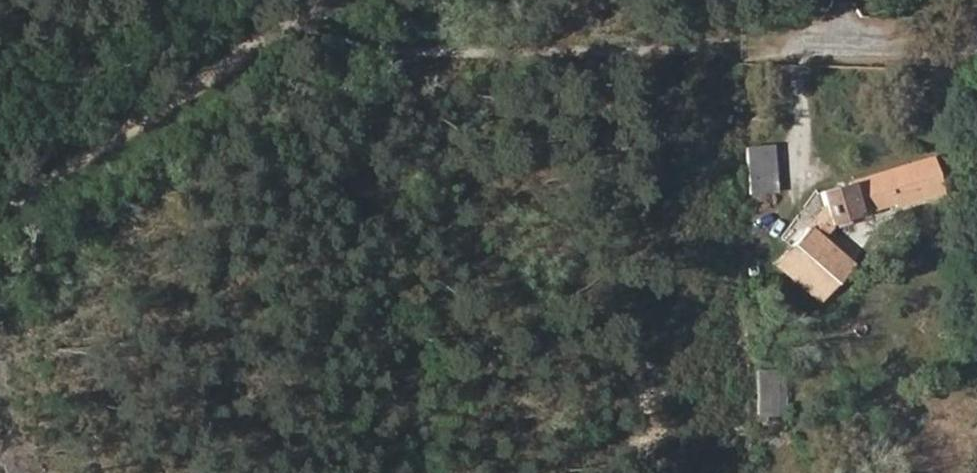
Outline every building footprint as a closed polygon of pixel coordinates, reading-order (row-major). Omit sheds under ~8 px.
[(775,177),(773,146),(746,149),(748,179),(775,177)] [(894,206),(942,191),(933,159),(821,192),(825,207),(791,246),(835,285),(851,267),(819,239),(831,225),(853,219),(852,215),(893,202),(894,206)] [(777,193),(775,177),(748,179),(750,195),(777,193)] [(835,285),(791,246),(776,264),(820,302),(835,285)] [(786,411),(784,369),(757,371),(760,413),(786,411)]
